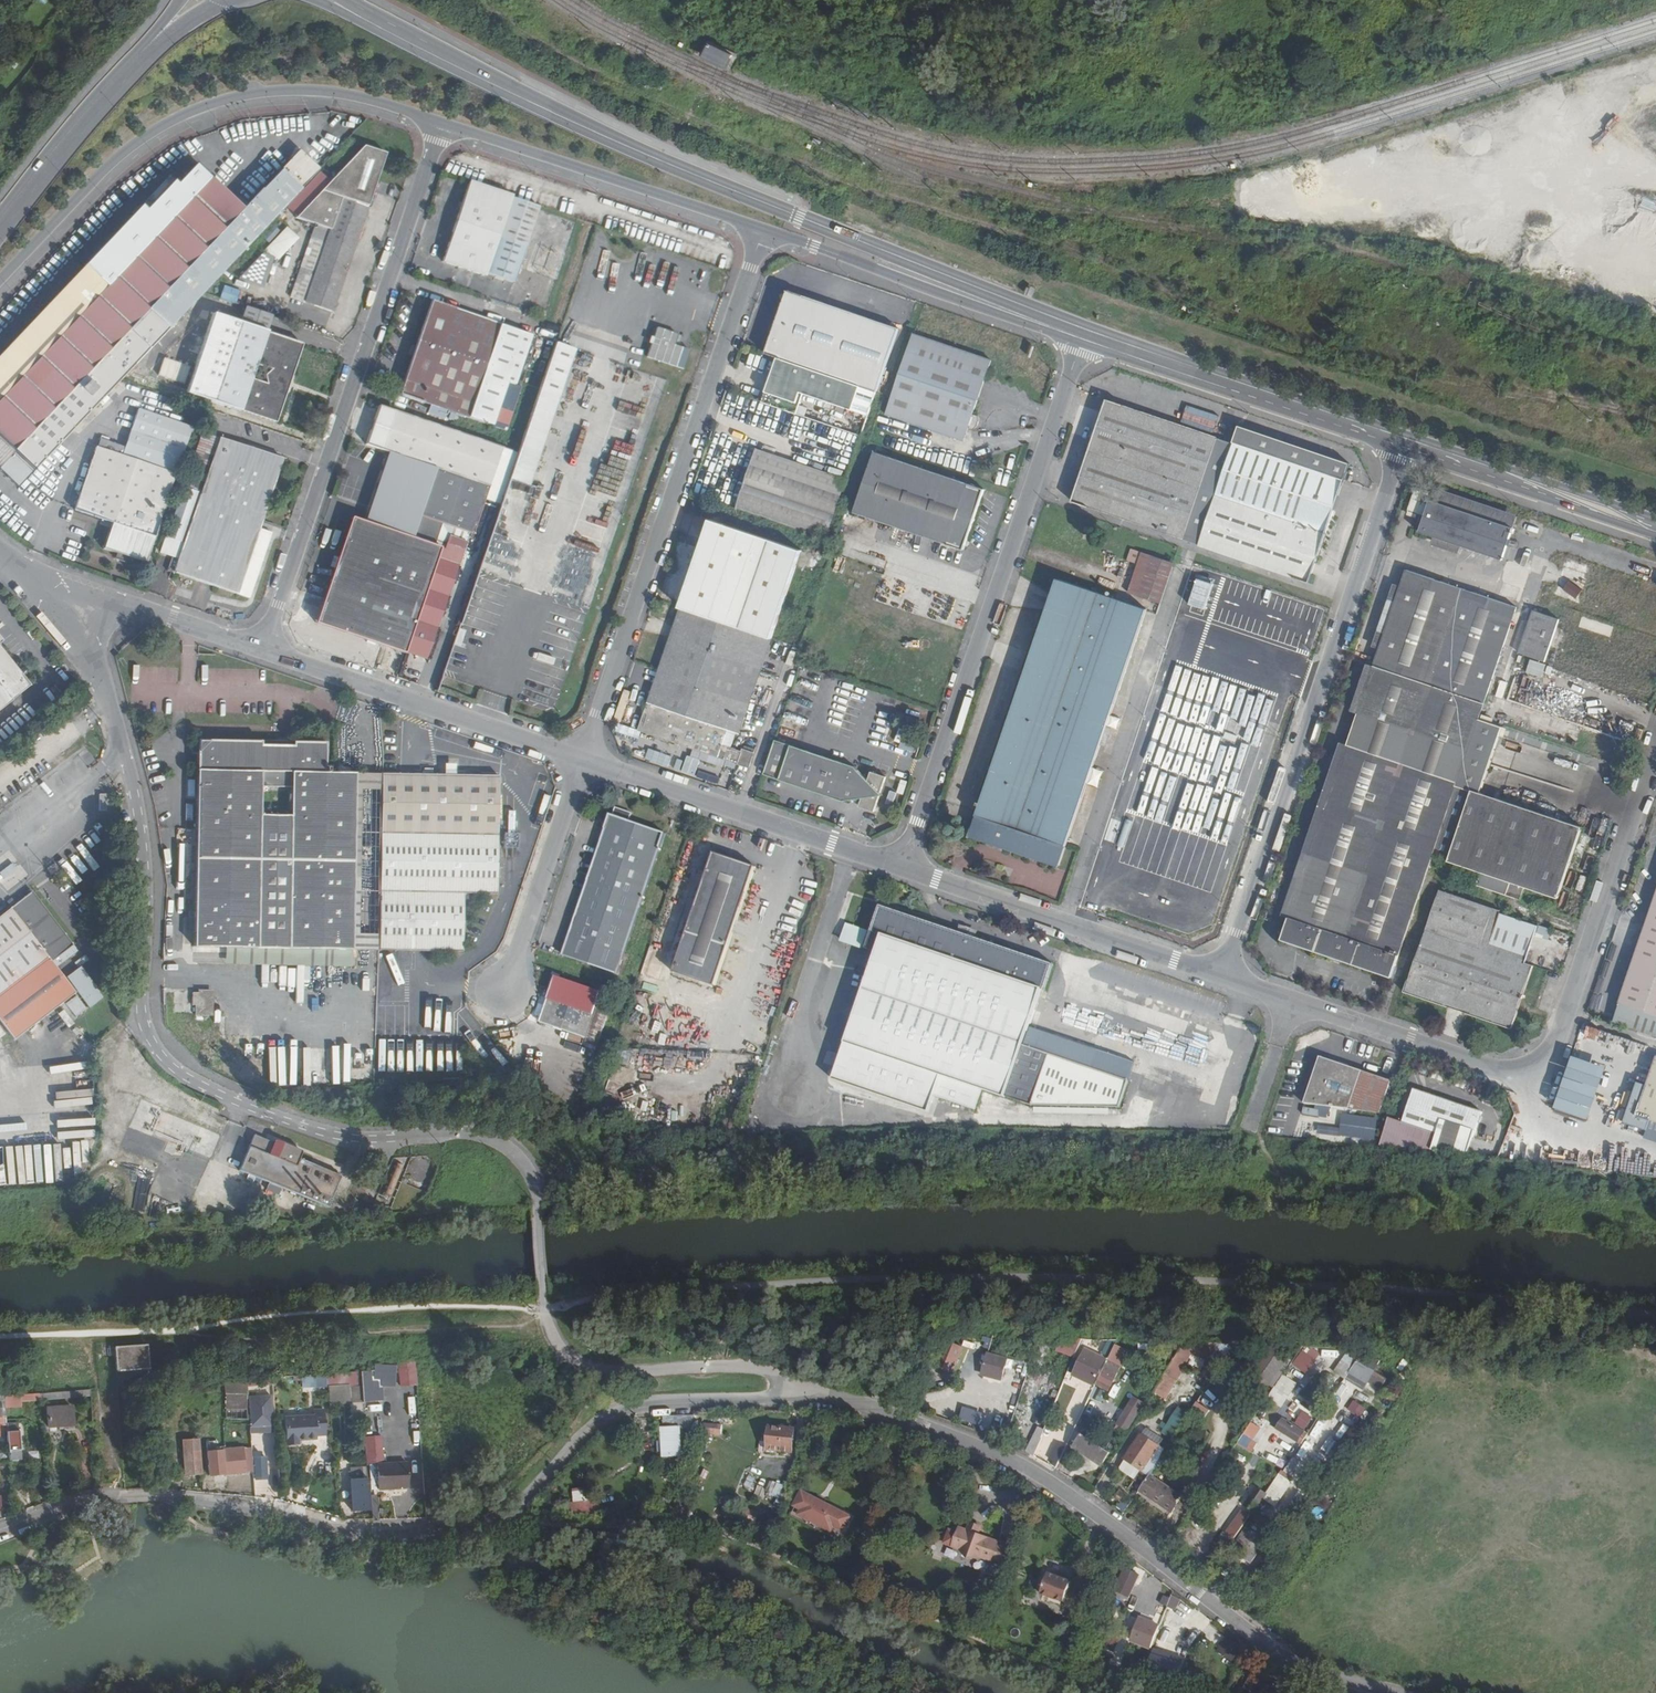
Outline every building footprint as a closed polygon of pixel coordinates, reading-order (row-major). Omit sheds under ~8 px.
[(703,59),(730,71),(737,56),(710,44),(703,59)] [(382,153),(360,145),(296,212),(326,222),(308,280),(294,275),(285,297),(328,311),(382,153)] [(15,487),(162,329),(189,300),(292,190),(312,171),(291,152),(272,172),(254,190),(221,161),(202,182),(190,172),(155,206),(138,189),(125,202),(142,219),(133,227),(124,218),(80,266),(47,302),(0,352),(0,473),(15,487)] [(509,196),(467,182),(441,262),(482,276),(509,196)] [(517,273),(540,207),(509,196),(487,263),(517,273)] [(274,223),(263,236),(270,242),(281,229),(274,223)] [(257,286),(300,237),(286,225),(243,274),(257,286)] [(225,285),(221,298),(234,302),(239,290),(225,285)] [(765,354),(874,392),(895,332),(785,295),(765,354)] [(505,430),(536,338),(430,302),(399,394),(505,430)] [(273,421),(299,346),(212,317),(186,391),(273,421)] [(681,373),(687,355),(672,349),(675,339),(655,332),(645,361),(681,373)] [(960,446),(988,363),(910,338),(884,420),(960,446)] [(578,351),(558,344),(511,479),(531,486),(578,351)] [(858,439),(874,392),(765,354),(764,358),(774,362),(759,405),(858,439)] [(185,382),(189,365),(163,359),(159,377),(185,382)] [(1067,508),(1180,547),(1215,442),(1103,403),(1067,508)] [(430,478),(483,496),(500,448),(377,405),(363,444),(433,468),(430,478)] [(196,428),(159,535),(182,543),(219,436),(196,428)] [(1234,442),(1342,479),(1347,466),(1239,428),(1234,442)] [(219,436),(182,543),(181,547),(177,560),(170,558),(166,571),(232,595),(278,455),(219,434),(219,436)] [(1304,590),(1342,479),(1234,442),(1195,552),(1304,590)] [(141,564),(170,476),(94,449),(73,511),(108,524),(100,549),(141,564)] [(824,539),(845,480),(754,449),(734,510),(824,539)] [(984,489),(874,452),(853,511),(963,549),(984,489)] [(471,533),(483,496),(430,478),(416,515),(445,525),(471,533)] [(1410,502),(1427,508),(1508,536),(1510,529),(1429,501),(1432,491),(1415,486),(1410,502)] [(1424,515),(1419,531),(1501,559),(1508,536),(1427,508),(1410,502),(1407,510),(1424,515)] [(445,525),(416,515),(408,540),(418,542),(437,549),(445,525)] [(680,606),(771,638),(802,548),(710,517),(680,606)] [(375,573),(388,533),(352,520),(339,561),(375,573)] [(418,542),(408,540),(388,533),(375,573),(404,583),(418,542)] [(383,644),(405,652),(440,550),(437,549),(418,542),(404,583),(393,615),(383,644)] [(173,545),(170,558),(177,560),(181,547),(173,545)] [(440,550),(405,652),(425,658),(460,557),(440,550)] [(1161,603),(1174,563),(1140,552),(1128,592),(1161,603)] [(393,615),(404,583),(375,573),(339,561),(328,593),(393,615)] [(1372,668),(1481,706),(1515,608),(1406,571),(1372,668)] [(1060,869),(1147,609),(1058,578),(969,838),(1060,869)] [(1197,578),(1188,603),(1206,609),(1214,584),(1197,578)] [(1501,583),(1497,596),(1515,602),(1519,589),(1501,583)] [(383,644),(393,615),(328,593),(319,622),(383,644)] [(738,735),(771,638),(680,606),(639,729),(716,757),(720,746),(726,730),(738,735)] [(1558,619),(1532,611),(1518,653),(1544,662),(1558,619)] [(29,686),(0,650),(0,710),(29,686)] [(1348,711),(1356,714),(1372,668),(1363,665),(1348,711)] [(1433,849),(1456,782),(1463,761),(1486,769),(1498,736),(1502,724),(1478,716),(1481,706),(1372,668),(1348,736),(1280,939),(1391,976),(1432,853),(1433,849)] [(875,811),(887,775),(871,770),(869,776),(858,766),(774,737),(763,774),(843,802),(861,800),(860,807),(875,811)] [(376,949),(381,775),(328,775),(321,767),(320,742),(195,739),(191,960),(348,964),(349,949),(376,949)] [(741,752),(720,746),(716,757),(737,763),(741,752)] [(742,746),(741,752),(737,763),(748,767),(753,750),(742,746)] [(1466,785),(1473,787),(1451,856),(1450,860),(1482,870),(1477,884),(1521,900),(1527,886),(1559,898),(1584,827),(1479,790),(1486,769),(1463,761),(1456,782),(1466,785)] [(409,775),(381,775),(376,949),(405,950),(459,951),(460,892),(493,893),(494,776),(409,775)] [(1441,857),(1443,852),(1466,785),(1456,782),(1433,849),(1432,853),(1441,857)] [(1466,785),(1443,852),(1441,857),(1450,860),(1451,856),(1473,787),(1466,785)] [(569,935),(623,954),(665,834),(610,815),(569,935)] [(177,828),(177,843),(186,843),(187,828),(177,828)] [(715,987),(755,869),(714,855),(673,973),(715,987)] [(4,877),(17,870),(14,864),(1,871),(4,877)] [(1455,877),(1457,871),(1448,868),(1446,874),(1455,877)] [(1540,926),(1440,890),(1406,990),(1512,1028),(1534,967),(1526,964),(1540,926)] [(1617,1002),(1655,1015),(1655,892),(1617,1002)] [(72,945),(29,893),(0,917),(0,1021),(16,1040),(75,992),(50,962),(72,945)] [(1053,967),(880,908),(867,951),(876,954),(846,1045),(1030,1107),(1123,1108),(1132,1082),(1026,1048),(1053,967)] [(616,974),(623,954),(569,935),(562,954),(616,974)] [(584,1037),(598,991),(553,977),(539,1022),(584,1037)] [(211,1013),(212,991),(195,992),(195,1004),(197,1005),(197,1013),(211,1013)] [(596,1050),(616,995),(607,993),(587,1048),(596,1050)] [(430,1024),(430,1034),(454,1035),(454,1025),(430,1024)] [(1646,1084),(1637,1081),(1624,1121),(1647,1129),(1651,1118),(1655,1119),(1655,1054),(1646,1084)] [(1549,1109),(1584,1120),(1600,1066),(1565,1056),(1549,1109)] [(1380,1110),(1390,1078),(1321,1057),(1306,1104),(1380,1110)] [(1482,1110),(1418,1088),(1406,1122),(1439,1133),(1446,1120),(1475,1131),(1482,1110)] [(1614,1106),(1611,1118),(1619,1120),(1622,1108),(1614,1106)] [(1378,1139),(1379,1117),(1343,1115),(1342,1137),(1378,1139)] [(252,1133),(237,1170),(327,1206),(340,1176),(297,1159),(300,1152),(252,1133)] [(436,1172),(426,1158),(411,1169),(421,1183),(436,1172)] [(1058,1354),(1077,1357),(1081,1339),(1061,1335),(1058,1354)] [(1238,1344),(1185,1342),(1172,1363),(1209,1386),(1238,1344)] [(132,1370),(151,1369),(149,1345),(117,1347),(119,1371),(132,1370)] [(1273,1390),(1292,1363),(1267,1345),(1248,1372),(1273,1390)] [(1072,1377),(1093,1387),(1105,1360),(1083,1351),(1072,1377)] [(1337,1372),(1347,1377),(1358,1357),(1348,1351),(1337,1372)] [(1299,1368),(1310,1373),(1317,1358),(1305,1353),(1299,1368)] [(1001,1361),(987,1357),(983,1372),(1000,1377),(1003,1370),(999,1369),(1001,1361)] [(417,1359),(398,1360),(399,1387),(418,1386),(417,1359)] [(1105,1360),(1093,1387),(1106,1392),(1117,1366),(1105,1360)] [(1348,1378),(1365,1390),(1370,1383),(1382,1390),(1389,1380),(1359,1360),(1348,1378)] [(377,1390),(375,1371),(363,1372),(364,1390),(377,1390)] [(398,1374),(378,1372),(377,1378),(398,1380),(398,1374)] [(339,1373),(341,1397),(351,1397),(350,1373),(339,1373)] [(1281,1407),(1299,1386),(1287,1376),(1269,1397),(1281,1407)] [(276,1384),(275,1378),(250,1380),(251,1394),(258,1394),(257,1385),(270,1385),(270,1384),(276,1384)] [(251,1394),(250,1380),(229,1381),(231,1409),(251,1408),(251,1394)] [(270,1394),(270,1385),(257,1385),(258,1394),(257,1395),(270,1394)] [(253,1408),(251,1408),(252,1426),(267,1426),(266,1409),(274,1408),(274,1396),(253,1397),(253,1408)] [(1130,1431),(1146,1402),(1134,1396),(1118,1424),(1130,1431)] [(1360,1418),(1367,1409),(1355,1400),(1349,1409),(1360,1418)] [(1196,1405),(1189,1416),(1201,1424),(1208,1414),(1196,1405)] [(961,1422),(980,1426),(983,1412),(964,1408),(961,1422)] [(51,1430),(75,1428),(74,1409),(50,1411),(51,1430)] [(317,1436),(327,1436),(325,1410),(316,1410),(315,1416),(286,1418),(288,1445),(299,1444),(299,1440),(317,1439),(317,1436)] [(689,1425),(689,1417),(665,1417),(665,1422),(680,1421),(680,1425),(689,1425)] [(1303,1434),(1285,1421),(1278,1431),(1296,1443),(1303,1434)] [(1250,1422),(1241,1448),(1255,1453),(1259,1442),(1258,1441),(1263,1427),(1250,1422)] [(681,1456),(680,1428),(664,1430),(664,1456),(681,1456)] [(793,1452),(795,1430),(769,1430),(768,1451),(793,1452)] [(9,1433),(11,1460),(22,1459),(20,1432),(9,1433)] [(170,1435),(156,1436),(156,1450),(170,1449),(170,1435)] [(202,1473),(200,1439),(197,1439),(198,1435),(191,1435),(191,1440),(184,1440),(186,1474),(202,1473)] [(1100,1466),(1108,1453),(1080,1435),(1071,1449),(1100,1466)] [(1123,1461),(1148,1477),(1157,1462),(1165,1451),(1140,1435),(1123,1461)] [(367,1463),(384,1462),(384,1438),(366,1438),(367,1463)] [(210,1475),(254,1472),(253,1448),(235,1450),(234,1445),(225,1446),(226,1448),(219,1448),(218,1441),(208,1443),(210,1475)] [(1053,1456),(1061,1461),(1068,1448),(1060,1443),(1053,1456)] [(1157,1462),(1161,1465),(1168,1454),(1165,1451),(1157,1462)] [(1148,1477),(1151,1479),(1161,1465),(1157,1462),(1148,1477)] [(404,1488),(402,1463),(374,1465),(375,1480),(372,1480),(374,1510),(377,1509),(376,1490),(404,1488)] [(351,1466),(352,1480),(372,1480),(371,1465),(351,1466)] [(1266,1499),(1279,1507),(1295,1483),(1281,1474),(1266,1499)] [(1148,1477),(1138,1490),(1171,1512),(1176,1504),(1172,1501),(1176,1495),(1151,1479),(1148,1477)] [(353,1511),(374,1510),(372,1480),(352,1480),(353,1511)] [(771,1480),(766,1493),(784,1499),(788,1486),(771,1480)] [(1252,1510),(1264,1492),(1254,1487),(1243,1503),(1252,1510)] [(586,1488),(574,1490),(576,1504),(588,1502),(586,1488)] [(827,1512),(800,1498),(796,1506),(823,1519),(827,1512)] [(1232,1524),(1238,1529),(1248,1515),(1241,1510),(1232,1524)] [(1001,1560),(1008,1542),(995,1538),(994,1540),(960,1528),(955,1546),(963,1548),(969,1558),(979,1555),(980,1555),(990,1558),(991,1556),(1001,1560)] [(1255,1536),(1244,1528),(1231,1547),(1251,1560),(1258,1551),(1249,1544),(1255,1536)] [(1116,1594),(1134,1598),(1140,1573),(1123,1569),(1116,1594)] [(1063,1601),(1070,1580),(1047,1572),(1040,1592),(1063,1601)] [(1178,1611),(1181,1599),(1165,1595),(1162,1606),(1178,1611)] [(1158,1647),(1162,1636),(1139,1628),(1135,1640),(1158,1647)] [(1251,1691),(1251,1692),(1266,1692),(1267,1692),(1269,1684),(1262,1682),(1260,1688),(1259,1688),(1258,1692),(1251,1691)]
